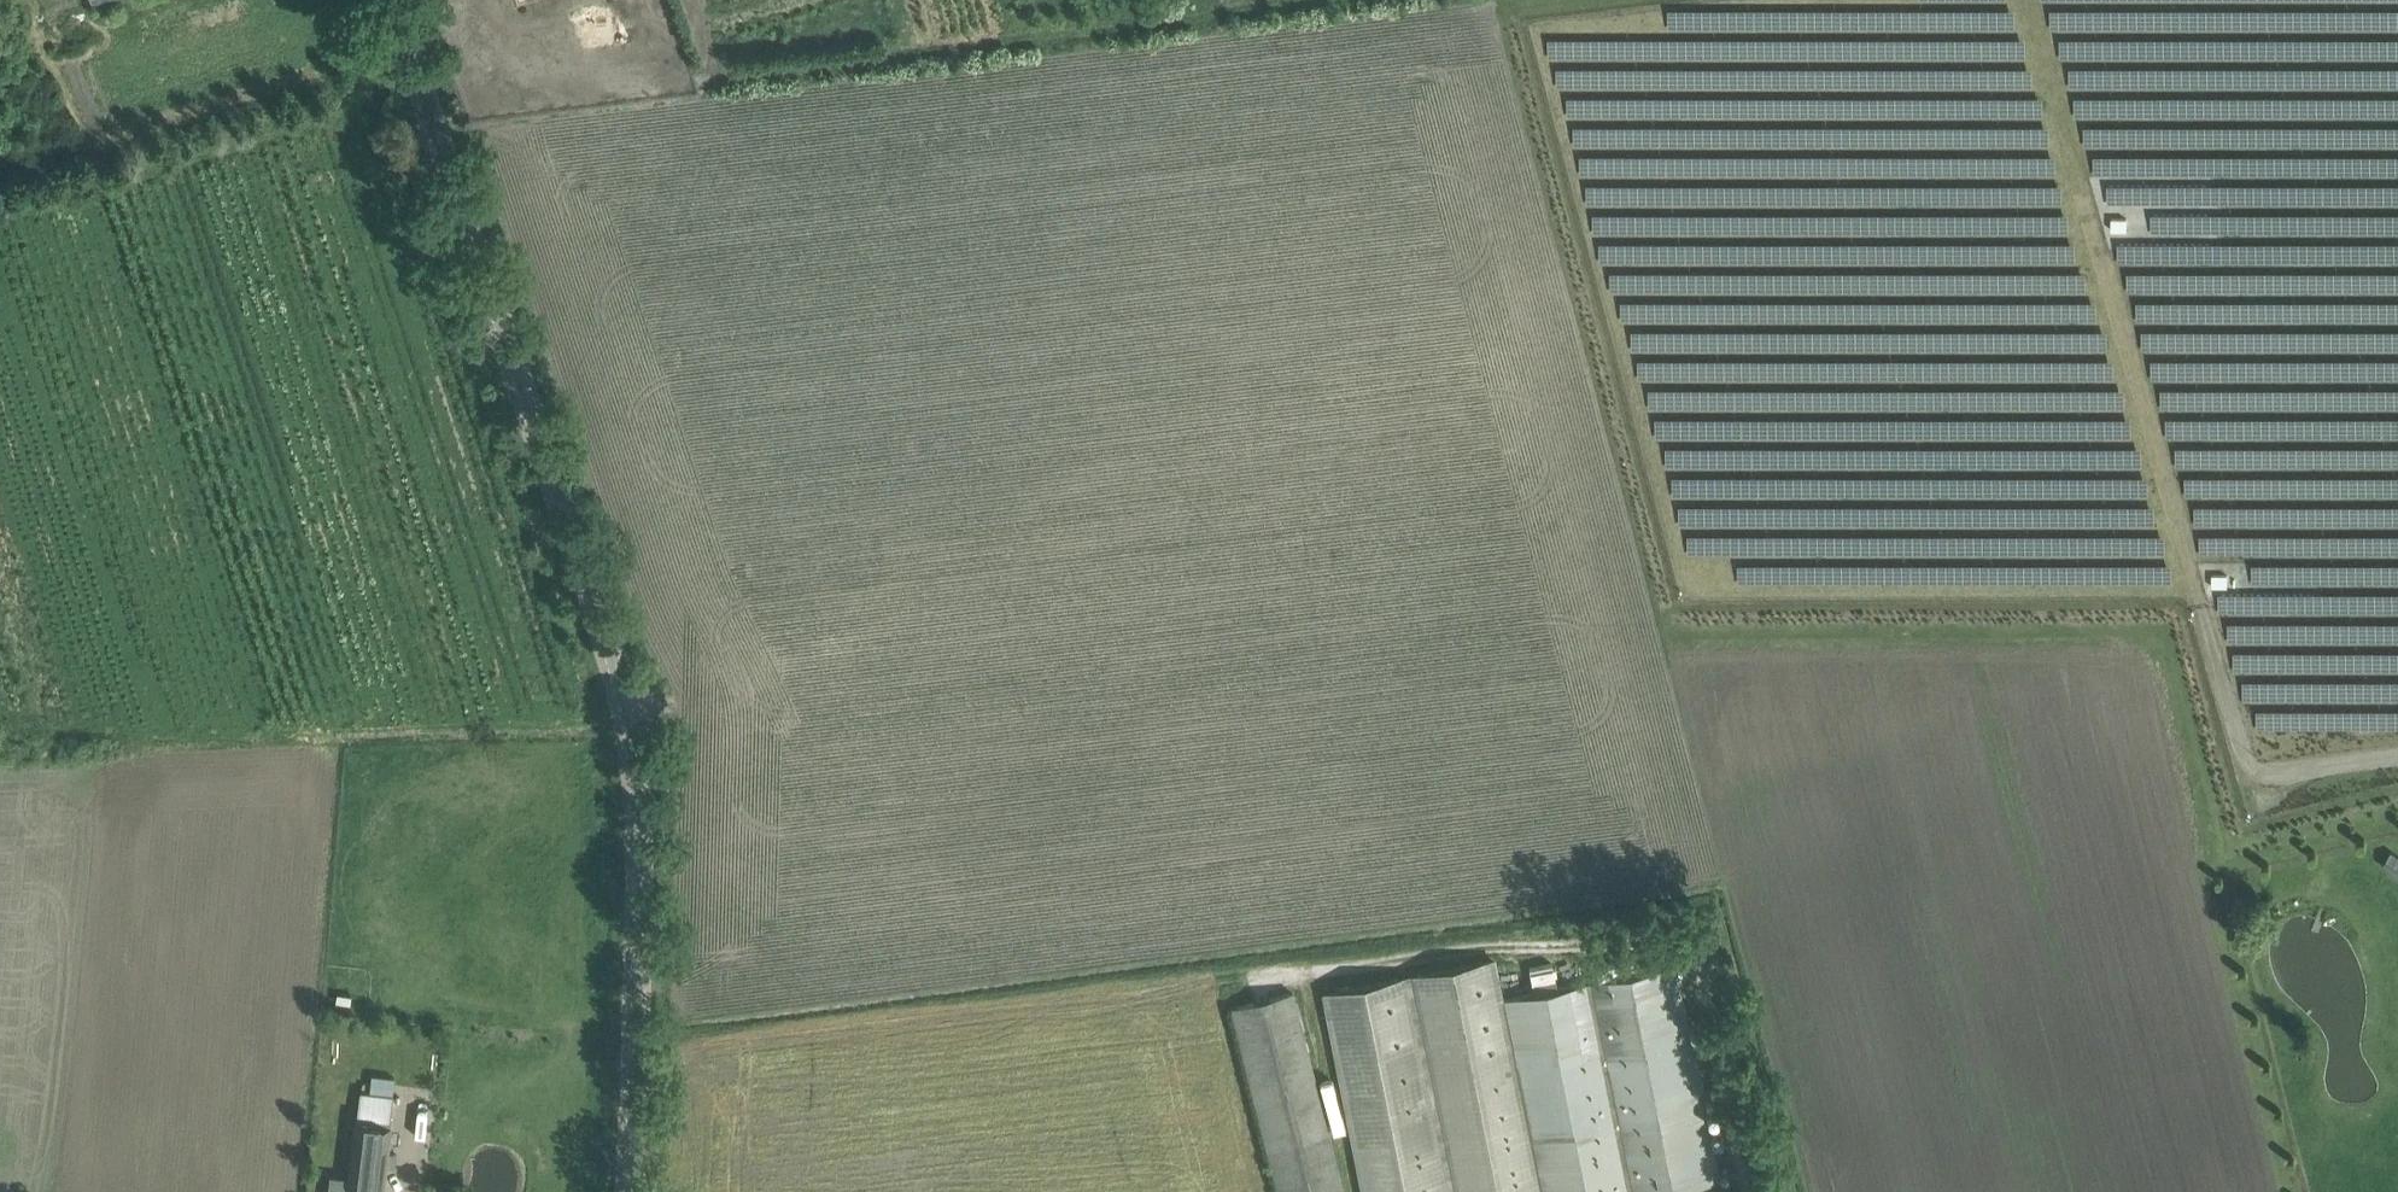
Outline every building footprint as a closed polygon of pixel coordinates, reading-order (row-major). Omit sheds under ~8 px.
[(2391,853),(2382,866),(2397,877),(2397,857),(2391,853)] [(1714,1157),(1677,965),(1503,999),(1494,957),(1323,991),(1363,1191),(1660,1191),(1719,1180),(1714,1157)] [(1334,1146),(1294,991),(1232,1007),(1279,1191),(1345,1191),(1334,1146)] [(371,1075),(369,1093),(391,1096),(393,1078),(371,1075)] [(328,1191),(384,1191),(392,1124),(388,1124),(391,1096),(369,1093),(360,1092),(357,1120),(350,1177),(330,1174),(328,1191)]
